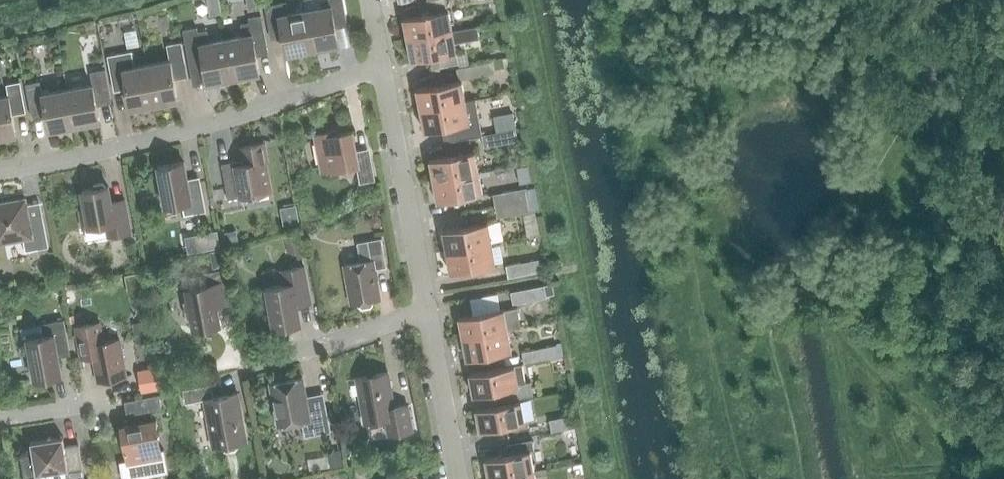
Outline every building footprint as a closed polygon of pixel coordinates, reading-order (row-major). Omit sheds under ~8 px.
[(248,11),(260,9),(259,0),(246,0),(248,11)] [(305,10),(312,50),(338,45),(334,23),(346,21),(342,0),(320,0),(321,7),(305,10)] [(285,55),(312,50),(305,10),(288,14),(285,2),(264,6),(270,35),(281,33),(285,55)] [(407,39),(452,30),(448,9),(403,18),(407,39)] [(242,36),(226,39),(233,78),(259,73),(255,52),(267,49),(261,15),(248,17),(249,22),(240,24),(242,36)] [(452,31),(452,30),(407,39),(410,60),(438,55),(440,67),(458,64),(454,42),(479,37),(477,26),(452,31)] [(206,83),(233,78),(226,39),(209,42),(206,30),(197,32),(196,27),(182,30),(189,64),(202,61),(206,83)] [(169,60),(146,64),(154,104),(177,100),(173,79),(187,77),(181,42),(166,44),(169,60)] [(130,109),(154,104),(146,64),(134,67),(131,51),(107,56),(113,91),(126,88),(130,109)] [(505,69),(502,57),(469,64),(471,76),(505,69)] [(92,84),(67,89),(73,126),(99,121),(96,105),(111,102),(105,69),(89,72),(92,84)] [(465,101),(461,80),(416,88),(420,110),(465,101)] [(48,130),(73,126),(67,89),(41,93),(39,81),(25,84),(31,117),(45,115),(48,130)] [(0,97),(0,138),(16,135),(12,114),(25,112),(19,82),(6,84),(8,95),(0,97)] [(465,101),(420,110),(424,131),(451,126),(454,140),(481,135),(474,99),(465,101)] [(517,140),(515,128),(482,135),(484,147),(517,140)] [(336,130),(314,134),(321,171),(337,168),(337,169),(357,166),(360,182),(374,179),(369,155),(357,157),(352,131),(336,134),(336,130)] [(235,161),(221,163),(228,199),(270,191),(264,161),(266,160),(263,143),(241,147),(244,163),(236,165),(235,161)] [(429,159),(433,180),(478,172),(474,151),(429,159)] [(184,161),(157,166),(164,206),(182,203),(184,215),(205,211),(200,181),(188,183),(184,161)] [(482,193),(478,172),(433,180),(437,202),(482,193)] [(85,209),(79,210),(82,228),(105,224),(107,236),(130,232),(125,204),(111,207),(108,185),(105,186),(102,182),(93,184),(92,188),(81,190),(85,209)] [(495,205),(529,199),(526,187),(492,193),(495,205)] [(0,203),(0,243),(23,239),(25,251),(48,246),(42,217),(29,219),(25,198),(0,203)] [(529,199),(495,205),(497,217),(531,211),(529,199)] [(442,230),(446,251),(491,243),(487,222),(442,230)] [(224,232),(226,242),(239,240),(237,229),(224,232)] [(219,246),(216,231),(185,237),(188,252),(219,246)] [(286,236),(289,248),(302,246),(299,233),(286,236)] [(360,261),(345,264),(352,303),(358,302),(358,304),(362,307),(370,305),(373,302),(372,299),(378,298),(373,269),(386,267),(381,238),(356,242),(360,261)] [(495,264),(491,243),(446,251),(450,272),(495,264)] [(541,270),(539,258),(506,265),(508,277),(541,270)] [(283,284),(260,289),(264,307),(269,306),(274,329),(300,324),(295,298),(308,296),(310,303),(304,266),(281,270),(283,284)] [(187,300),(183,301),(186,317),(190,316),(193,329),(220,324),(216,301),(227,299),(228,303),(228,304),(229,304),(222,269),(200,273),(202,285),(185,288),(187,300)] [(158,273),(152,281),(160,287),(166,279),(158,273)] [(546,298),(544,285),(510,291),(512,303),(546,298)] [(458,317),(462,338),(507,329),(520,327),(517,306),(458,317)] [(103,342),(101,330),(99,319),(75,324),(81,358),(93,356),(98,381),(126,376),(119,339),(103,342)] [(23,339),(26,339),(34,380),(62,375),(57,351),(69,349),(64,320),(21,327),(23,339)] [(148,321),(136,323),(138,334),(150,332),(148,321)] [(511,351),(507,329),(462,338),(466,359),(511,351)] [(135,335),(137,344),(153,340),(151,332),(150,332),(138,334),(135,335)] [(556,343),(555,345),(557,356),(563,355),(560,342),(556,343)] [(555,345),(522,351),(524,363),(557,356),(555,345)] [(525,382),(522,363),(469,373),(473,395),(493,391),(495,392),(497,401),(496,401),(496,402),(533,395),(530,381),(525,382)] [(163,387),(159,367),(140,370),(144,391),(163,387)] [(387,372),(356,377),(364,422),(385,419),(388,434),(412,430),(407,404),(393,407),(387,372)] [(330,431),(325,404),(323,392),(305,396),(302,377),(270,383),(278,425),(301,421),(304,436),(330,431)] [(211,384),(182,389),(185,403),(204,399),(209,429),(212,428),(215,446),(244,441),(240,423),(243,422),(237,393),(213,397),(211,384)] [(126,437),(122,438),(126,463),(122,464),(125,477),(166,469),(167,473),(168,472),(164,449),(162,449),(163,450),(160,451),(157,433),(159,432),(156,419),(151,420),(149,411),(161,409),(158,393),(123,399),(127,424),(124,425),(126,437)] [(520,400),(475,409),(479,430),(524,422),(520,400)] [(571,428),(568,415),(549,419),(551,431),(571,428)] [(31,451),(19,453),(24,478),(64,478),(83,476),(78,444),(64,446),(62,436),(30,441),(31,451)] [(488,478),(490,478),(533,471),(529,450),(533,449),(532,440),(508,444),(504,454),(484,458),(488,478)] [(341,449),(328,451),(331,466),(343,464),(341,449)] [(533,471),(490,478),(535,478),(533,471)]
